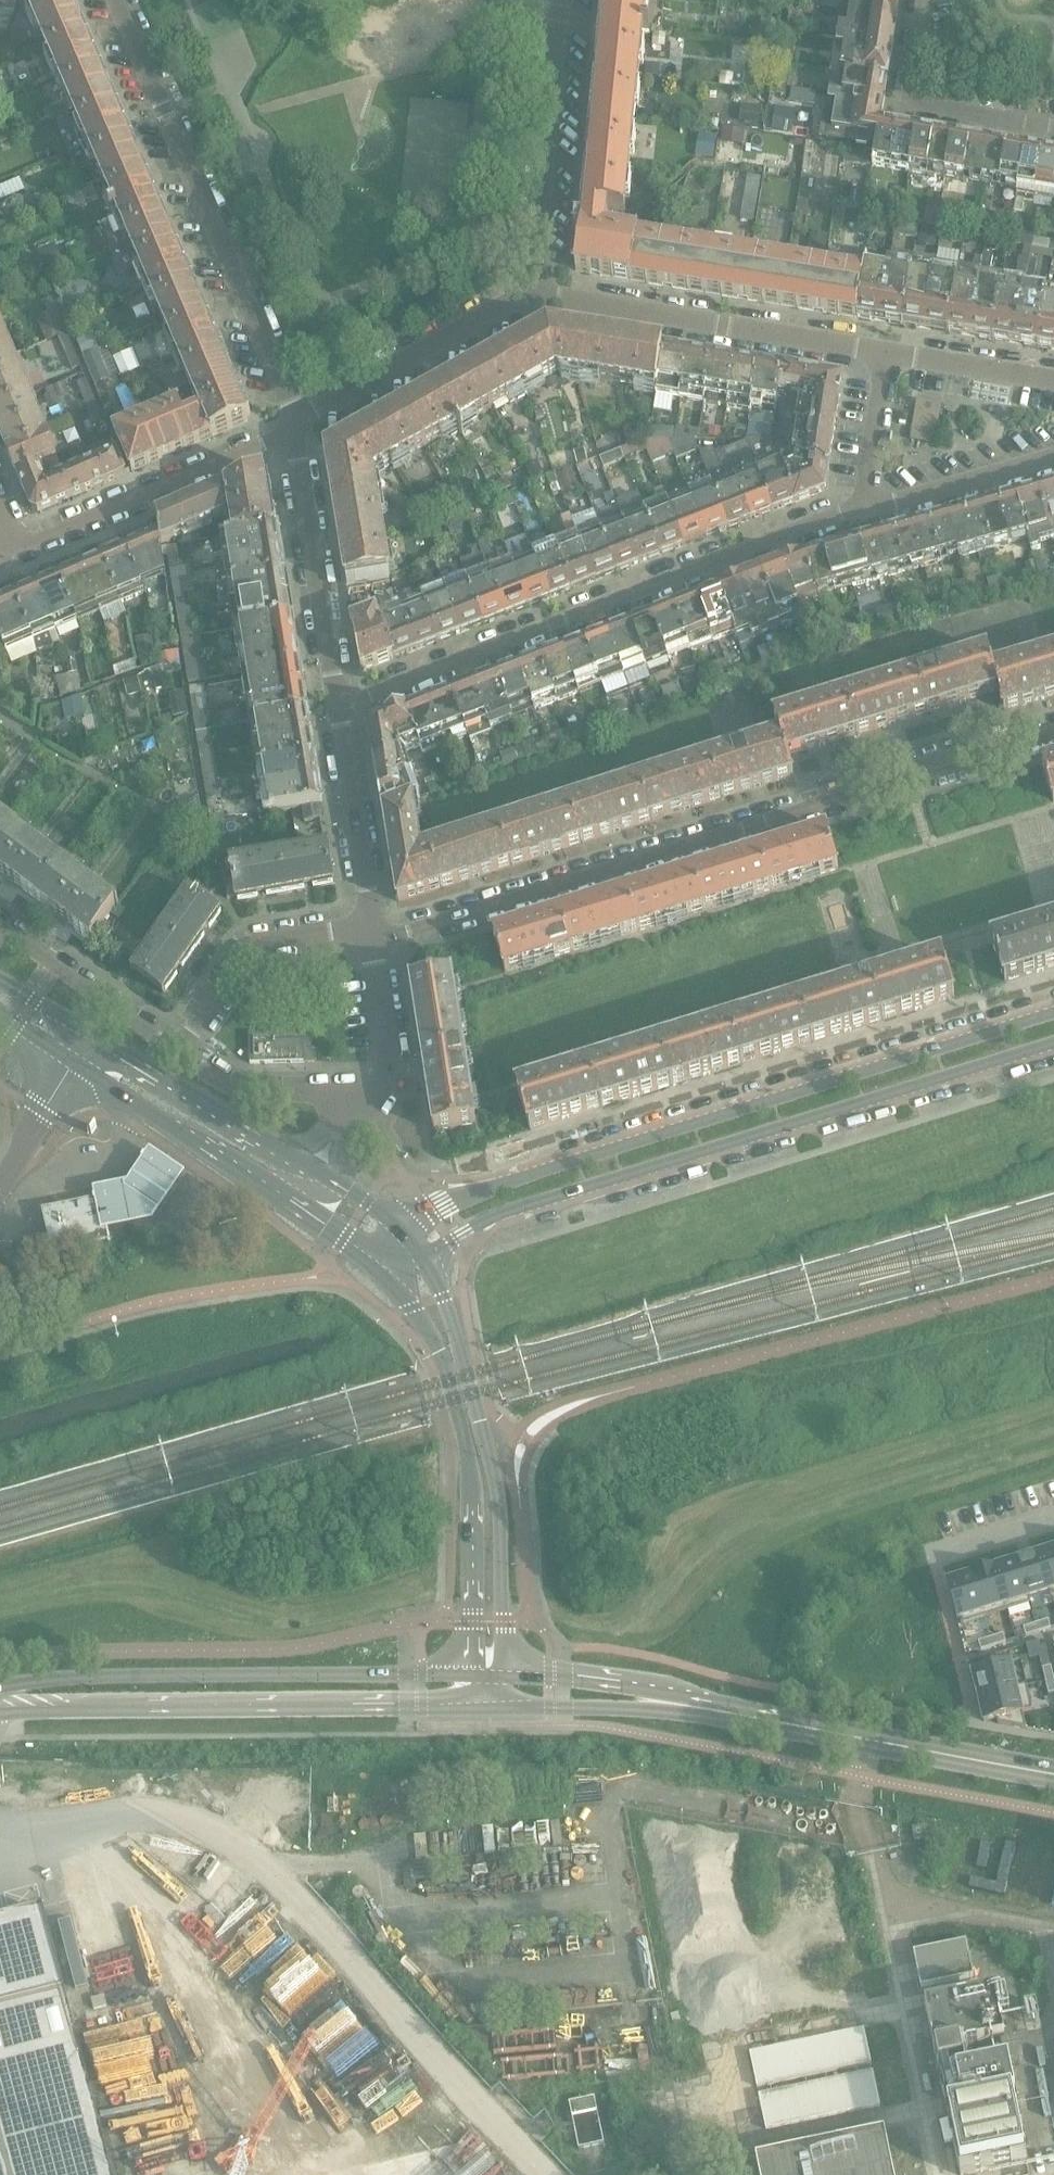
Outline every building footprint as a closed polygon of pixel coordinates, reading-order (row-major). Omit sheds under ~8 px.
[(27,3),(26,0),(0,0),(0,8),(15,10),(15,2),(27,3)] [(27,3),(58,75),(98,57),(73,0),(26,0),(27,3)] [(646,0),(602,0),(600,26),(643,31),(646,0)] [(898,0),(858,0),(856,11),(896,17),(898,0)] [(839,31),(838,40),(891,48),(896,17),(856,11),(853,33),(839,31)] [(634,121),(643,31),(600,26),(591,117),(634,121)] [(886,79),(891,48),(838,40),(836,49),(850,51),(846,73),(886,79)] [(98,57),(58,75),(88,145),(128,128),(98,57)] [(883,101),(886,79),(846,73),(841,72),(839,85),(831,84),(830,93),(883,101)] [(877,137),(879,123),(883,101),(830,93),(828,102),(842,105),(838,130),(877,137)] [(793,130),(796,108),(770,105),(767,127),(793,130)] [(625,211),(634,121),(591,117),(582,206),(607,209),(608,209),(625,211)] [(915,129),(879,123),(877,137),(872,167),(908,173),(915,129)] [(743,148),(747,130),(727,126),(723,144),(743,148)] [(88,145),(118,214),(158,197),(128,128),(88,145)] [(908,173),(928,176),(926,189),(943,191),(945,179),(952,135),(915,129),(908,173)] [(988,141),(952,135),(945,179),(981,185),(988,141)] [(1024,147),(988,141),(981,185),(1017,191),(1024,147)] [(1017,191),(1016,197),(1051,203),(1052,196),(1053,185),(1053,152),(1024,147),(1017,191)] [(748,174),(744,217),(757,218),(762,175),(748,174)] [(118,214),(148,285),(188,268),(158,197),(118,214)] [(637,236),(605,230),(608,209),(582,206),(578,246),(580,247),(576,271),(595,274),(629,280),(637,236)] [(712,248),(675,242),(637,236),(629,280),(667,286),(705,292),(712,248)] [(788,261),(750,255),(712,248),(705,292),(742,298),(781,305),(788,261)] [(857,318),(880,322),(892,252),(869,249),(864,274),(857,318)] [(903,326),(912,268),(914,256),(892,252),(880,322),(903,326)] [(857,318),(864,274),(826,268),(788,261),(781,305),(819,311),(857,318)] [(903,326),(925,329),(937,262),(927,261),(925,270),(912,268),(903,326)] [(925,329),(948,333),(959,266),(937,262),(925,329)] [(971,337),(981,279),(982,270),(959,266),(948,333),(971,337)] [(148,285),(178,355),(218,338),(188,268),(148,285)] [(992,341),(1015,345),(1025,286),(1027,276),(1003,272),(1002,282),(992,341)] [(992,341),(1002,282),(981,279),(971,337),(992,341)] [(1048,282),(1047,290),(1037,348),(1053,351),(1053,283),(1048,282)] [(1015,345),(1037,348),(1047,290),(1025,286),(1015,345)] [(38,314),(49,341),(68,333),(58,306),(38,314)] [(14,354),(0,321),(0,360),(14,354)] [(548,328),(503,353),(525,391),(558,372),(568,374),(568,376),(580,378),(587,334),(548,328)] [(663,346),(625,340),(587,334),(580,378),(617,384),(657,390),(663,346)] [(251,416),(218,338),(178,355),(198,401),(199,400),(204,413),(203,413),(214,437),(248,422),(246,418),(251,416)] [(656,396),(680,400),(688,351),(663,346),(657,390),(656,396)] [(123,374),(142,367),(134,348),(116,356),(123,374)] [(712,355),(688,351),(680,400),(704,403),(712,355)] [(503,353),(437,390),(458,429),(525,391),(503,353)] [(0,360),(0,408),(31,395),(14,354),(0,360)] [(736,359),(712,355),(704,403),(727,407),(736,359)] [(97,376),(108,371),(101,356),(90,361),(97,376)] [(750,411),(750,407),(758,362),(736,359),(727,407),(750,411)] [(775,404),(777,395),(782,366),(758,362),(750,407),(762,409),(763,402),(775,404)] [(843,377),(782,366),(777,395),(786,396),(786,393),(807,396),(808,396),(839,401),(843,377)] [(437,390),(370,428),(392,466),(458,429),(437,390)] [(8,453),(48,436),(31,395),(0,408),(0,434),(8,453)] [(785,476),(795,503),(825,491),(839,401),(808,396),(807,396),(806,405),(801,404),(793,452),(798,453),(795,472),(785,476)] [(934,445),(941,406),(917,402),(910,441),(934,445)] [(179,405),(151,417),(168,456),(214,437),(203,413),(186,421),(179,405)] [(113,426),(133,420),(130,411),(111,417),(113,426)] [(132,472),(168,456),(151,417),(115,432),(132,472)] [(699,426),(650,428),(651,455),(700,453),(699,426)] [(370,428),(326,452),(335,505),(378,499),(374,480),(371,481),(370,476),(381,470),(382,472),(392,466),(370,428)] [(48,436),(8,453),(32,509),(39,511),(91,489),(82,466),(47,481),(39,464),(57,456),(48,436)] [(728,529),(795,503),(785,476),(770,438),(745,441),(746,443),(715,455),(713,449),(699,454),(710,484),(728,529)] [(82,466),(91,489),(126,474),(116,452),(82,466)] [(157,517),(159,533),(161,544),(231,514),(234,536),(278,529),(270,479),(265,480),(263,472),(157,517)] [(1037,487),(1052,539),(1053,538),(1053,482),(1037,487)] [(710,484),(688,492),(706,537),(728,529),(710,484)] [(1015,493),(1027,535),(1032,551),(1041,548),(1039,542),(1052,539),(1037,487),(1015,493)] [(666,501),(661,489),(639,498),(661,554),(684,546),(666,501)] [(706,537),(688,492),(666,501),(684,546),(706,537)] [(993,545),(1027,535),(1015,493),(980,503),(993,545)] [(639,563),(617,507),(612,494),(604,497),(609,509),(595,515),(600,526),(617,571),(639,563)] [(661,554),(639,498),(617,507),(639,563),(661,554)] [(335,505),(341,543),(347,582),(390,575),(384,537),(378,499),(335,505)] [(958,555),(993,545),(980,503),(946,513),(958,555)] [(959,556),(958,555),(946,513),(911,523),(924,566),(959,556)] [(889,577),(924,566),(911,523),(876,533),(889,577)] [(578,535),(595,580),(617,571),(600,526),(578,535)] [(234,536),(212,540),(215,557),(223,555),(224,562),(282,553),(278,529),(234,536)] [(159,533),(124,548),(141,588),(167,578),(161,544),(159,533)] [(853,587),(889,577),(876,533),(840,543),(853,587)] [(595,580),(578,535),(556,543),(573,588),(595,580)] [(528,606),(510,561),(497,566),(487,541),(479,545),(479,546),(488,569),(506,614),(528,606)] [(533,552),(529,541),(506,550),(510,561),(528,606),(551,597),(533,552)] [(533,552),(551,597),(573,588),(556,543),(533,552)] [(818,597),(853,587),(840,543),(805,553),(818,597)] [(506,614),(488,569),(479,546),(470,550),(473,556),(460,562),(466,578),(484,623),(506,614)] [(124,548),(102,557),(122,603),(144,594),(141,588),(139,582),(124,548)] [(228,585),(285,575),(282,553),(224,562),(228,585)] [(805,553),(782,563),(803,618),(812,615),(810,609),(821,604),(818,597),(805,553)] [(80,567),(100,613),(104,624),(127,614),(122,603),(102,557),(80,567)] [(760,571),(780,620),(793,615),(795,621),(803,618),(782,563),(760,571)] [(173,568),(181,631),(193,629),(188,592),(197,591),(193,565),(173,568)] [(80,567),(58,577),(78,622),(100,613),(80,567)] [(760,571),(739,579),(760,635),(770,631),(767,625),(780,620),(760,571)] [(228,585),(232,607),(289,597),(285,575),(228,585)] [(56,632),(78,622),(58,577),(36,586),(56,632)] [(443,587),(461,632),(484,623),(466,578),(443,587)] [(717,588),(734,630),(734,632),(736,637),(750,632),(752,638),(760,635),(739,579),(717,588)] [(36,586),(14,596),(34,641),(56,632),(36,586)] [(443,587),(421,596),(439,640),(461,632),(443,587)] [(734,632),(734,630),(717,588),(696,596),(713,640),(734,632)] [(0,602),(0,636),(7,653),(34,641),(14,596),(0,602)] [(399,604),(416,649),(439,640),(421,596),(399,604)] [(696,596),(673,605),(690,649),(713,640),(696,596)] [(235,629),(292,620),(289,597),(232,607),(235,629)] [(399,604),(376,613),(394,658),(416,649),(399,604)] [(651,613),(668,658),(690,649),(673,605),(651,613)] [(361,670),(394,658),(376,613),(353,622),(361,670)] [(651,613),(628,622),(646,666),(668,658),(651,613)] [(235,629),(239,652),(296,642),(292,620),(235,629)] [(606,631),(623,675),(646,666),(628,622),(606,631)] [(584,639),(601,684),(623,675),(606,631),(584,639)] [(562,648),(579,692),(601,684),(584,639),(562,648)] [(299,664),(296,642),(239,652),(242,673),(299,664)] [(562,648),(540,657),(557,701),(579,692),(562,648)] [(992,670),(993,669),(987,650),(916,672),(928,712),(980,697),(998,691),(999,691),(992,670)] [(993,669),(992,670),(999,691),(998,691),(1004,710),(1046,698),(1053,695),(1053,651),(993,669)] [(517,665),(534,710),(557,701),(540,657),(517,665)] [(517,665),(495,674),(512,718),(534,710),(517,665)] [(247,700),(304,691),(300,668),(243,678),(247,700)] [(928,712),(916,672),(846,694),(858,734),(913,717),(928,712)] [(472,683),(489,727),(512,718),(495,674),(472,683)] [(472,683),(450,691),(468,736),(489,727),(472,683)] [(250,723),(307,713),(304,691),(247,700),(250,723)] [(428,700),(446,744),(468,736),(450,691),(428,700)] [(858,734),(846,694),(773,717),(779,736),(780,735),(787,756),(858,734)] [(428,700),(406,709),(420,745),(423,753),(446,744),(428,700)] [(420,745),(406,709),(369,723),(384,811),(418,798),(409,775),(413,773),(405,751),(420,745)] [(254,745),(311,736),(307,713),(250,723),(254,745)] [(779,736),(709,758),(722,799),(764,786),(794,776),(790,763),(787,756),(780,735),(779,736)] [(258,769),(315,759),(311,736),(254,745),(258,769)] [(694,808),(722,799),(709,758),(638,781),(651,822),(694,808)] [(1041,763),(1053,803),(1053,802),(1053,758),(1041,763)] [(258,769),(261,792),(319,783),(315,759),(258,769)] [(638,781),(569,804),(581,844),(620,832),(651,822),(638,781)] [(325,820),(322,806),(319,783),(261,792),(265,815),(304,809),(306,823),(325,820)] [(569,804),(498,827),(511,867),(552,854),(581,844),(569,804)] [(385,821),(398,903),(440,889),(427,850),(421,852),(414,810),(385,821)] [(0,819),(0,840),(10,826),(0,819)] [(10,826),(0,840),(0,874),(37,901),(63,865),(10,826)] [(498,827),(427,850),(440,889),(482,876),(511,867),(498,827)] [(825,829),(758,850),(771,890),(838,869),(825,829)] [(328,846),(278,855),(284,892),(335,884),(335,882),(332,883),(326,848),(329,848),(328,846)] [(758,850),(692,871),(704,910),(771,890),(758,850)] [(236,901),(284,892),(278,855),(230,863),(230,864),(220,866),(224,885),(236,883),(236,885),(234,885),(236,898),(238,897),(238,899),(236,899),(236,901)] [(112,932),(102,925),(117,905),(63,865),(37,901),(92,942),(93,941),(101,947),(112,932)] [(692,871),(626,891),(638,931),(704,910),(692,871)] [(187,892),(159,932),(191,954),(221,911),(220,911),(218,912),(205,903),(212,894),(196,882),(188,893),(187,892)] [(236,898),(234,885),(225,886),(228,899),(236,898)] [(626,891),(559,912),(572,952),(638,931),(626,891)] [(572,952),(559,912),(492,932),(505,972),(572,952)] [(1028,933),(992,944),(1004,983),(1041,972),(1053,968),(1053,925),(1028,933)] [(163,994),(191,954),(159,932),(133,970),(163,991),(162,993),(163,994)] [(942,959),(906,970),(871,981),(884,1021),(919,1010),(955,999),(942,959)] [(411,983),(417,1021),(423,1057),(464,1050),(459,1014),(454,988),(453,976),(411,983)] [(871,981),(835,992),(800,1003),(812,1043),(848,1032),(884,1021),(871,981)] [(800,1003),(764,1014),(730,1025),(742,1064),(777,1054),(812,1043),(800,1003)] [(730,1025),(694,1036),(658,1047),(671,1086),(706,1076),(742,1064),(730,1025)] [(253,1037),(254,1064),(304,1062),(303,1041),(271,1041),(271,1036),(253,1037)] [(658,1047),(624,1057),(588,1068),(600,1108),(636,1097),(671,1086),(658,1047)] [(423,1057),(429,1093),(435,1131),(476,1124),(470,1087),(464,1050),(423,1057)] [(588,1068),(553,1079),(518,1090),(530,1130),(565,1119),(600,1108),(588,1068)] [(130,1184),(102,1193),(110,1229),(126,1225),(131,1224),(158,1218),(186,1173),(158,1152),(130,1184)] [(42,1211),(49,1242),(52,1254),(108,1242),(109,1243),(111,1243),(111,1242),(101,1197),(99,1197),(99,1199),(42,1211)] [(1039,1554),(1052,1597),(1053,1596),(1053,1549),(1039,1554)] [(1039,1554),(1016,1561),(1029,1604),(1030,1604),(1029,1599),(1049,1592),(1051,1597),(1052,1597),(1039,1554)] [(1016,1561),(994,1568),(1007,1611),(1029,1604),(1016,1561)] [(994,1568),(971,1575),(985,1618),(1007,1611),(994,1568)] [(971,1575),(948,1582),(961,1625),(985,1618),(971,1575)] [(1048,1620),(1036,1624),(1038,1633),(1051,1629),(1048,1620)] [(1036,1624),(1023,1628),(1026,1637),(1038,1633),(1036,1624)] [(1003,1634),(991,1638),(993,1647),(1006,1643),(1003,1634)] [(991,1638),(978,1642),(981,1651),(993,1647),(991,1638)] [(1021,1662),(973,1674),(978,1698),(1027,1686),(1021,1662)] [(1043,1669),(1046,1682),(1053,1680),(1053,1679),(1051,1667),(1043,1669)] [(1046,1682),(1049,1695),(1053,1693),(1053,1680),(1046,1682)] [(1027,1686),(978,1698),(984,1722),(997,1719),(998,1724),(1027,1729),(1022,1713),(1033,1710),(1027,1686)] [(915,1842),(926,1840),(924,1828),(913,1831),(915,1842)] [(48,1925),(45,1913),(24,1919),(0,1925),(0,2174),(113,2174),(48,1925)] [(915,1951),(923,1987),(976,1976),(968,1939),(915,1951)] [(1008,1994),(934,2004),(958,2173),(1026,2163),(1005,2017),(1012,2016),(1008,1994)] [(751,2050),(766,2128),(883,2106),(868,2028),(751,2050)] [(595,2098),(569,2103),(579,2150),(604,2144),(595,2098)] [(756,2157),(760,2174),(895,2174),(885,2131),(756,2157)]
